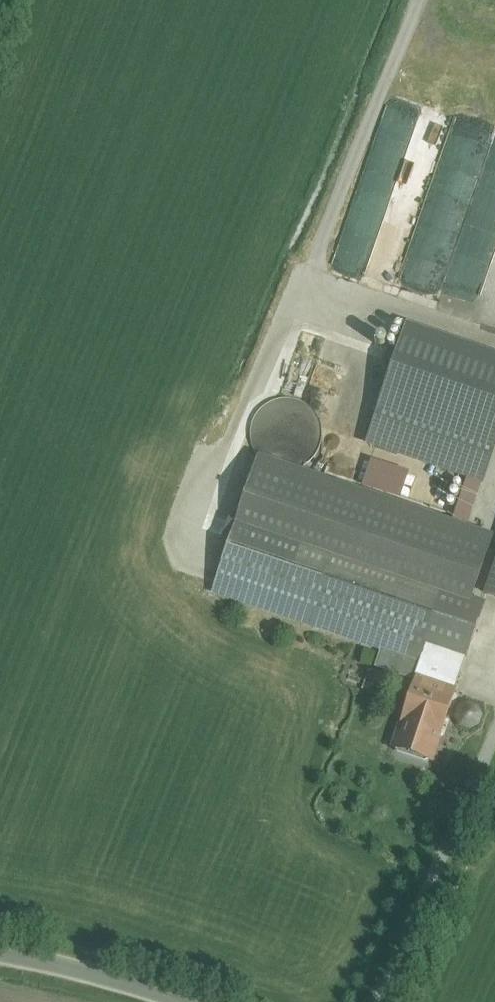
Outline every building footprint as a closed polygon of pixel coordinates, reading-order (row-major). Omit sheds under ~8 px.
[(401,330),(360,439),(465,479),(494,397),(494,367),(401,330)] [(321,427),(322,421),(321,415),(319,407),(315,399),(311,394),(306,390),(299,386),(291,384),(283,384),(276,385),(270,387),(263,391),(258,395),(253,401),(250,408),(248,415),(248,422),(249,430),(251,437),(255,443),(260,449),(266,453),(272,456),(280,458),(287,458),(294,457),(300,455),(307,451),(312,446),(316,442),(319,434),(321,427)] [(338,637),(338,638),(348,641),(342,658),(404,680),(381,748),(436,767),(494,599),(478,593),(494,544),(494,533),(257,452),(208,592),(338,637)]
